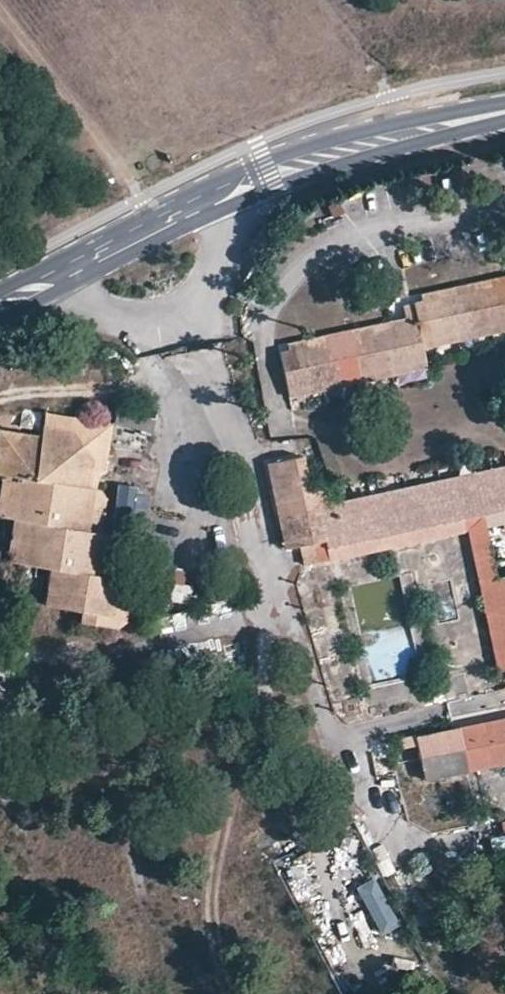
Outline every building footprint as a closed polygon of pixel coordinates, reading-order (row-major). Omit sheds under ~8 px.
[(490,286),(504,283),(504,274),(490,278),(490,286)] [(455,285),(456,293),(474,289),(473,281),(455,285)] [(490,286),(474,289),(456,293),(440,296),(422,301),(404,304),(405,317),(406,324),(389,329),(374,332),(356,336),(341,339),(323,343),(307,346),(288,351),(279,352),(288,388),(425,358),(424,346),(421,338),(504,320),(504,283),(490,286)] [(440,296),(439,288),(421,292),(422,301),(440,296)] [(406,324),(405,317),(388,319),(389,329),(406,324)] [(421,338),(424,346),(504,329),(504,320),(421,338)] [(354,326),(356,336),(374,332),(373,323),(354,326)] [(322,333),(323,343),(341,339),(339,330),(322,333)] [(285,342),(288,351),(307,346),(306,338),(285,342)] [(288,388),(289,395),(427,366),(425,358),(288,388)] [(1,515),(19,518),(12,561),(53,568),(48,604),(85,611),(116,616),(122,580),(115,579),(105,576),(111,535),(103,533),(93,532),(99,490),(88,489),(90,472),(97,473),(99,460),(79,430),(48,426),(47,436),(30,434),(0,453),(0,472),(8,474),(1,515)] [(281,516),(294,512),(300,544),(309,543),(324,540),(328,559),(350,555),(340,505),(338,500),(331,501),(327,484),(310,487),(303,455),(269,462),(281,516)] [(340,505),(504,470),(504,464),(443,477),(338,500),(340,505)] [(340,505),(350,555),(467,529),(486,525),(504,521),(504,470),(340,505)] [(97,473),(90,472),(88,489),(99,490),(102,473),(97,473)] [(116,488),(115,515),(146,517),(148,489),(116,488)] [(93,532),(103,533),(110,503),(99,490),(93,532)] [(287,547),(300,544),(294,512),(281,516),(287,547)] [(486,525),(467,529),(475,564),(493,560),(486,525)] [(121,545),(111,535),(105,576),(115,579),(121,545)] [(324,540),(309,543),(314,563),(328,559),(324,540)] [(475,564),(497,667),(504,665),(504,643),(492,578),(497,578),(493,560),(475,564)] [(359,561),(306,571),(309,588),(363,578),(359,561)] [(171,606),(191,604),(188,568),(168,570),(171,606)] [(504,643),(504,576),(497,578),(492,578),(504,643)] [(85,611),(83,622),(119,628),(129,621),(134,591),(122,580),(116,616),(85,611)] [(466,761),(504,752),(504,717),(415,736),(420,757),(428,756),(432,777),(468,769),(466,761)] [(466,761),(468,769),(504,760),(504,752),(466,761)] [(428,756),(420,757),(424,779),(432,777),(428,756)] [(356,889),(382,937),(401,927),(375,878),(356,889)]
